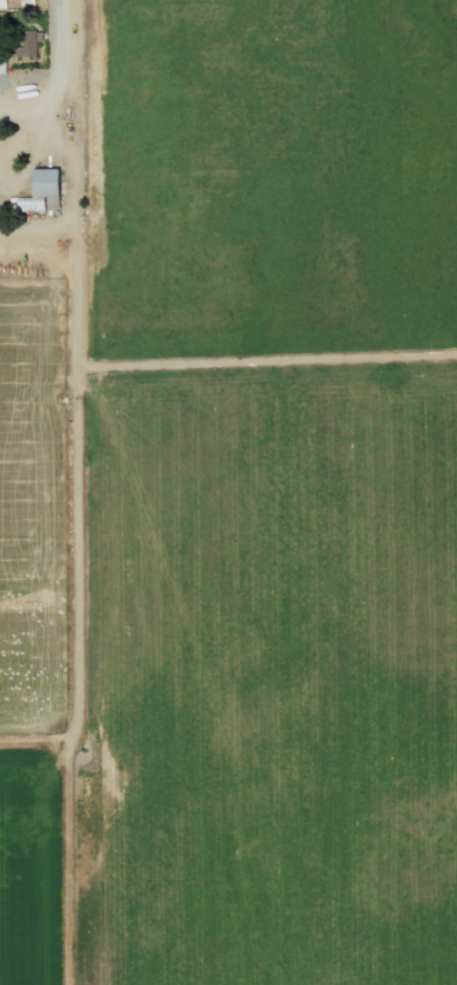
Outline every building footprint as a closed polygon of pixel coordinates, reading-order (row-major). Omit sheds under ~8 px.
[(41,40),(42,30),(22,29),(21,46),(15,46),(15,55),(35,56),(36,40),(41,40)] [(58,167),(32,168),(33,196),(12,197),(12,210),(59,209),(58,167)]
